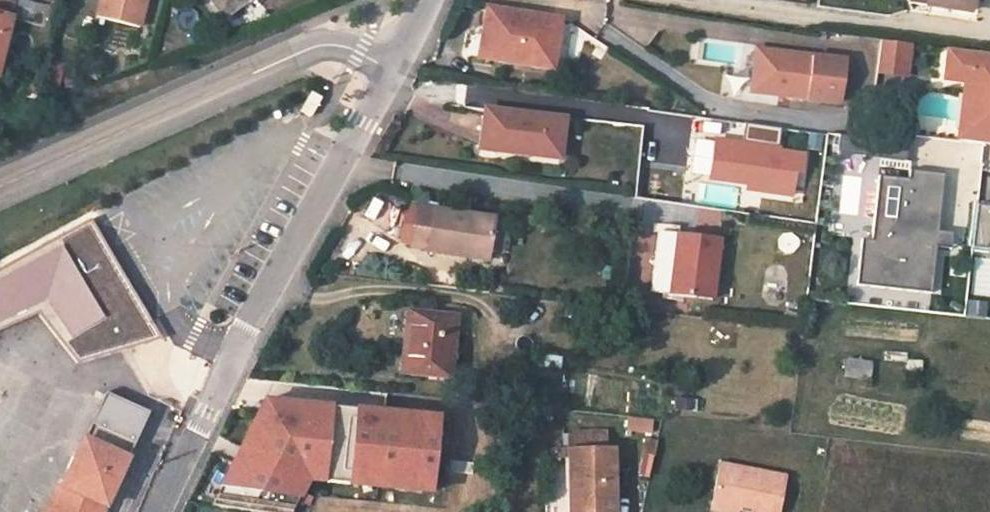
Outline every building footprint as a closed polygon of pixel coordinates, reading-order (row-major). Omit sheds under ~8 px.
[(5,51),(13,19),(17,2),(9,0),(0,0),(0,72),(5,51)] [(98,17),(140,27),(147,0),(102,0),(98,17)] [(225,18),(249,0),(211,0),(225,18)] [(929,3),(928,6),(971,13),(973,0),(929,0),(929,3)] [(557,43),(561,21),(487,9),(485,27),(495,28),(494,34),(557,43)] [(13,19),(5,51),(18,54),(25,22),(13,19)] [(490,59),(494,34),(483,33),(479,58),(490,59)] [(494,34),(490,59),(552,70),(557,43),(494,34)] [(914,42),(882,37),(877,68),(910,73),(914,42)] [(949,47),(946,77),(967,81),(980,83),(973,131),(989,133),(989,53),(949,47)] [(758,49),(756,69),(832,79),(842,80),(845,61),(758,49)] [(829,101),(832,79),(756,69),(753,91),(829,101)] [(967,81),(959,139),(989,143),(989,133),(973,131),(980,83),(967,81)] [(310,117),(320,98),(311,92),(300,112),(310,117)] [(481,150),(520,155),(521,149),(562,153),(566,119),(486,110),(481,150)] [(802,173),(804,155),(779,151),(782,132),(746,126),(743,146),(717,142),(711,180),(749,185),(748,190),(792,196),(795,172),(802,173)] [(908,135),(892,133),(886,132),(884,150),(906,153),(908,135)] [(521,149),(520,155),(561,160),(562,153),(521,149)] [(910,180),(881,176),(874,240),(864,239),(858,285),(932,293),(937,246),(953,248),(954,233),(939,231),(946,174),(911,170),(910,180)] [(412,246),(419,207),(412,206),(406,245),(412,246)] [(976,206),(972,247),(989,250),(989,207),(976,206)] [(496,219),(419,207),(412,246),(429,250),(429,253),(489,262),(496,219)] [(0,269),(0,322),(51,297),(70,338),(102,319),(113,338),(153,327),(89,220),(0,269)] [(658,233),(650,292),(670,294),(678,235),(658,233)] [(670,294),(712,300),(720,241),(678,235),(670,294)] [(38,314),(77,364),(121,352),(162,339),(153,327),(113,338),(102,319),(70,338),(51,297),(0,322),(0,331),(38,314)] [(986,304),(968,302),(967,316),(984,318),(986,304)] [(401,374),(451,379),(458,316),(407,311),(401,374)] [(871,381),(873,364),(848,361),(846,377),(871,381)] [(148,413),(104,393),(51,511),(103,511),(148,413)] [(306,484),(427,494),(434,417),(261,401),(214,489),(296,500),(306,484)] [(627,417),(626,431),(653,433),(654,419),(627,417)] [(606,451),(605,434),(576,434),(576,451),(552,451),(552,511),(613,511),(612,451),(606,451)] [(655,454),(657,443),(646,441),(644,452),(655,454)] [(739,510),(749,511),(780,511),(787,477),(720,464),(713,505),(739,510)]
